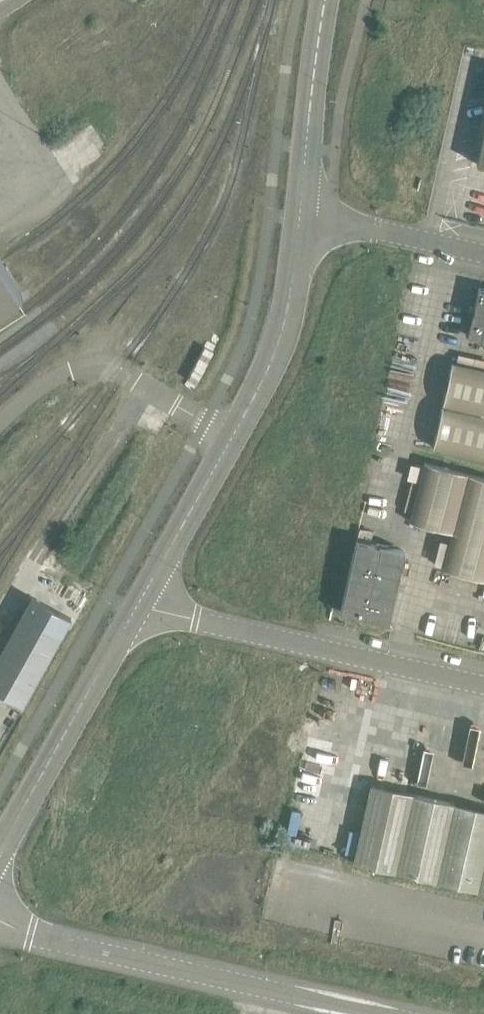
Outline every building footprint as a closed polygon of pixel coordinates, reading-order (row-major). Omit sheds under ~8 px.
[(476,162),(483,164),(483,125),(476,162)] [(19,286),(0,256),(0,298),(19,286)] [(469,336),(483,340),(483,289),(480,288),(469,336)] [(483,459),(483,370),(452,362),(433,447),(483,459)] [(409,520),(452,531),(442,568),(483,579),(483,477),(424,462),(409,520)] [(387,622),(404,550),(356,539),(339,611),(387,622)] [(22,614),(0,653),(0,693),(21,704),(60,635),(22,614)] [(362,822),(360,831),(353,862),(483,892),(483,809),(370,784),(362,822)]
